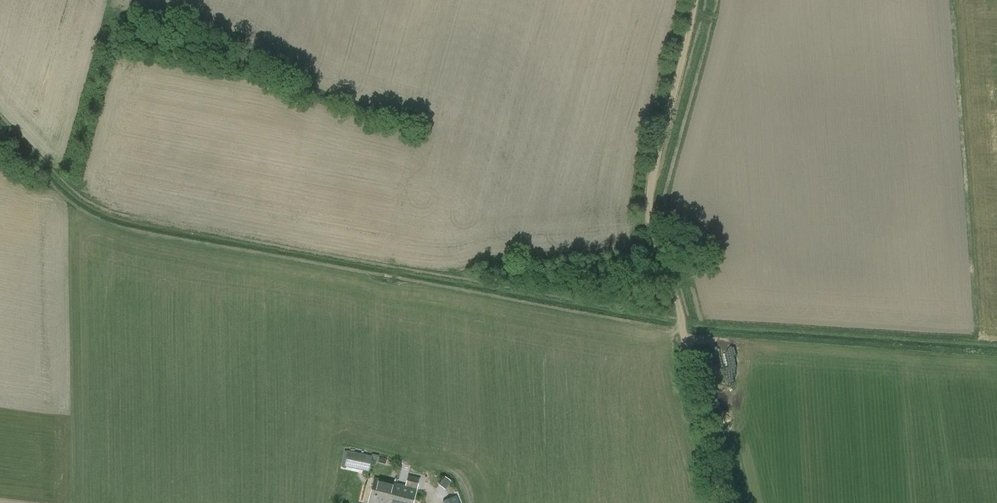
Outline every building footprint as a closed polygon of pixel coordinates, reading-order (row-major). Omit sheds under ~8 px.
[(366,455),(347,451),(344,467),(363,470),(366,455)] [(440,484),(447,489),(453,481),(446,476),(440,484)] [(396,484),(391,502),(413,502),(419,480),(408,477),(406,487),(396,484)] [(396,484),(375,479),(369,502),(391,502),(396,484)]
